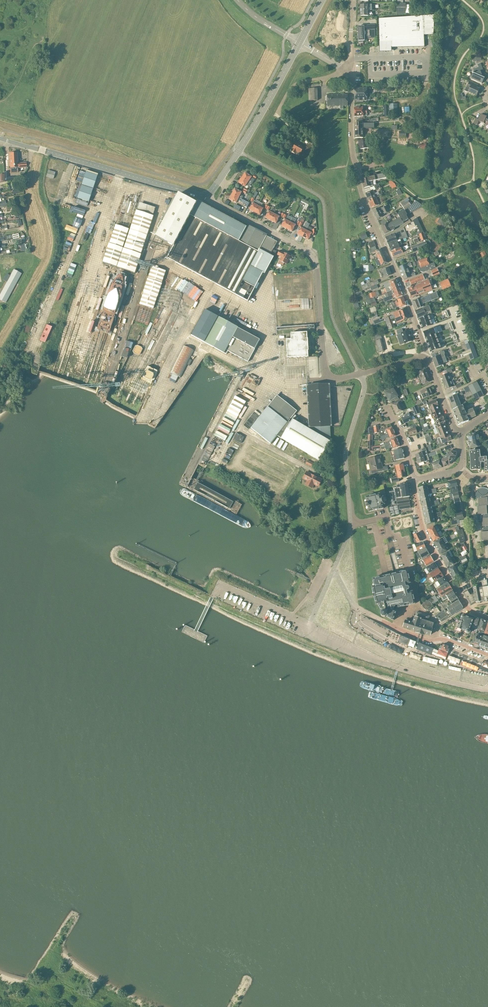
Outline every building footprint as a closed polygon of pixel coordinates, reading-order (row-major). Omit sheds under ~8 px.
[(413,16),(379,19),(379,42),(380,46),(380,50),(384,50),(391,50),(391,49),(391,47),(393,47),(425,46),(425,44),(424,35),(425,35),(429,35),(431,35),(433,35),(434,35),(435,15),(430,15),(425,15),(424,15),(424,16),(413,16)] [(366,26),(367,38),(375,37),(375,25),(366,26)] [(364,38),(367,38),(366,26),(364,26),(358,27),(359,41),(359,43),(361,43),(363,43),(363,40),(364,40),(364,38)] [(482,77),(481,72),(483,71),(480,63),(477,64),(478,67),(474,69),(473,72),(472,72),(470,77),(471,79),(482,83),(484,78),(482,77)] [(477,95),(479,89),(474,87),(475,84),(469,81),(467,87),(466,87),(464,91),(468,92),(469,91),(477,95)] [(367,100),(367,88),(355,88),(355,101),(367,100)] [(309,100),(318,100),(318,96),(313,96),(313,92),(309,92),(309,100)] [(327,106),(339,106),(340,106),(340,110),(343,110),(343,105),(348,105),(348,94),(327,95),(327,106)] [(389,114),(398,114),(397,103),(389,104),(389,114)] [(363,110),(363,107),(354,107),(354,116),(363,116),(367,116),(367,113),(367,110),(363,110)] [(487,117),(485,116),(486,115),(484,115),(481,114),(478,119),(476,118),(474,123),(477,125),(479,121),(485,124),(485,123),(487,124),(487,118),(487,117)] [(355,128),(363,128),(363,119),(357,120),(357,123),(354,123),(355,128)] [(363,128),(355,128),(355,138),(363,138),(363,128)] [(359,146),(360,145),(360,149),(368,148),(372,147),(371,140),(367,140),(359,141),(359,146)] [(302,151),(304,147),(296,142),(291,151),(295,154),(299,156),(300,154),(302,151)] [(309,142),(307,145),(305,149),(306,150),(305,152),(309,155),(313,148),(315,145),(309,142)] [(18,163),(17,153),(9,153),(10,168),(27,167),(26,163),(18,163)] [(53,179),(55,172),(48,170),(46,177),(53,179)] [(91,203),(99,173),(87,170),(86,172),(80,171),(77,180),(83,181),(82,186),(79,185),(76,197),(78,197),(76,202),(86,205),(87,202),(91,203)] [(11,180),(14,180),(14,177),(8,177),(8,172),(4,172),(5,181),(11,180)] [(242,177),(248,182),(252,177),(245,173),(242,177)] [(364,188),(373,186),(372,181),(386,178),(383,174),(362,179),(364,188)] [(248,182),(242,177),(239,183),(245,187),(246,184),(249,186),(251,184),(248,182)] [(232,194),(242,199),(243,196),(240,195),(241,192),(235,189),(232,194)] [(366,193),(369,200),(376,197),(373,190),(366,193)] [(267,235),(247,224),(247,225),(246,227),(237,222),(233,219),(225,215),(211,208),(202,203),(198,200),(196,203),(179,194),(176,193),(155,231),(158,233),(156,236),(174,246),(168,258),(211,281),(236,294),(243,298),(247,291),(239,287),(243,281),(255,287),(263,272),(265,273),(268,267),(269,268),(270,268),(271,267),(272,265),(270,264),(273,257),(276,251),(273,249),(277,241),(266,236),(267,235)] [(242,199),(232,194),(229,199),(236,203),(237,200),(245,204),(244,206),(247,208),(249,203),(242,199)] [(376,197),(369,200),(372,208),(379,205),(376,197)] [(408,201),(409,201),(407,198),(400,203),(405,209),(411,205),(408,201)] [(249,210),(254,212),(260,202),(257,200),(256,201),(254,200),(249,210)] [(395,217),(396,220),(389,224),(388,222),(381,226),(385,235),(394,230),(394,229),(394,228),(402,224),(401,223),(408,219),(406,215),(407,215),(423,206),(416,201),(404,210),(405,210),(402,212),(402,213),(397,215),(398,215),(395,217)] [(260,202),(254,212),(260,215),(263,208),(261,207),(263,204),(260,202)] [(70,211),(84,216),(86,210),(71,206),(70,211)] [(388,212),(385,206),(382,208),(382,207),(378,209),(378,208),(373,210),(377,219),(382,217),(381,214),(384,212),(385,214),(388,212)] [(271,221),(274,214),(276,210),(273,208),(271,212),(269,211),(265,218),(271,221)] [(141,254),(154,216),(137,210),(124,248),(117,268),(135,273),(141,254)] [(274,214),(271,221),(276,223),(279,217),(274,214)] [(438,221),(445,228),(449,224),(441,217),(438,221)] [(79,229),(83,220),(76,218),(73,227),(79,229)] [(292,218),(290,222),(287,229),(292,232),(296,225),(294,224),(296,220),(292,218)] [(287,229),(290,222),(285,219),(281,226),(287,229)] [(303,237),(308,226),(310,224),(306,222),(303,229),(301,228),(297,234),(303,237)] [(123,248),(129,229),(116,224),(110,243),(109,243),(103,263),(117,267),(123,248)] [(308,226),(303,237),(308,240),(311,233),(312,234),(314,236),(316,233),(316,229),(313,229),(312,229),(312,228),(308,226)] [(402,235),(403,239),(408,237),(406,231),(402,233),(401,231),(385,237),(388,243),(395,241),(395,240),(396,239),(396,238),(398,238),(398,236),(399,236),(402,235)] [(388,244),(390,248),(394,246),(394,247),(399,245),(402,244),(401,239),(403,239),(402,235),(399,236),(398,236),(398,238),(396,238),(396,239),(395,240),(395,241),(388,243),(388,244)] [(426,241),(411,247),(413,251),(428,246),(426,241)] [(394,246),(390,248),(393,256),(403,253),(401,248),(400,248),(399,245),(394,247),(394,246)] [(381,259),(385,257),(382,249),(375,251),(378,256),(380,255),(381,259)] [(286,264),(290,256),(279,251),(277,255),(281,257),(278,263),(283,265),(284,263),(286,264)] [(380,255),(378,256),(379,259),(375,261),(377,267),(388,263),(385,257),(381,259),(380,255)] [(427,258),(423,260),(427,271),(436,268),(434,262),(429,264),(427,258)] [(417,261),(418,265),(420,264),(421,267),(419,268),(420,271),(423,272),(427,271),(423,260),(419,261),(417,261)] [(401,273),(408,271),(407,267),(412,265),(411,263),(400,267),(401,269),(400,270),(401,273)] [(162,283),(166,271),(152,266),(148,279),(148,278),(143,292),(144,292),(140,304),(153,309),(157,296),(158,296),(162,283)] [(385,277),(391,275),(388,268),(383,270),(385,277)] [(0,295),(0,299),(4,301),(6,302),(16,283),(21,273),(14,269),(12,273),(0,295)] [(408,271),(401,273),(403,277),(404,277),(405,280),(411,277),(415,275),(414,272),(410,274),(408,271)] [(411,285),(425,279),(423,275),(409,280),(411,285)] [(178,289),(196,301),(203,290),(184,279),(178,289)] [(385,288),(398,283),(396,279),(389,282),(383,284),(385,288)] [(418,289),(430,284),(428,279),(421,282),(421,283),(408,289),(410,293),(412,293),(411,291),(413,291),(413,292),(415,291),(415,290),(416,290),(417,291),(419,290),(418,289)] [(451,286),(448,279),(440,282),(442,289),(451,286)] [(65,281),(63,288),(70,290),(72,283),(65,281)] [(82,282),(81,287),(86,288),(84,295),(86,296),(85,299),(84,299),(83,302),(89,304),(93,284),(82,282)] [(254,287),(245,283),(242,288),(251,293),(254,287)] [(386,293),(389,291),(400,287),(398,283),(385,288),(386,293)] [(432,290),(430,284),(418,289),(419,290),(417,291),(418,295),(432,290)] [(412,293),(410,293),(411,298),(418,295),(417,291),(416,290),(415,290),(415,291),(413,292),(413,291),(411,291),(412,293)] [(401,291),(391,295),(391,296),(383,299),(385,302),(393,299),(393,298),(396,297),(396,298),(403,296),(401,291)] [(439,298),(437,292),(412,301),(415,310),(423,306),(423,304),(439,298)] [(391,303),(392,306),(405,301),(403,297),(397,300),(397,301),(394,302),(393,302),(391,303)] [(405,301),(392,306),(393,309),(396,308),(396,307),(399,306),(400,308),(407,305),(405,301)] [(415,311),(418,319),(432,314),(429,306),(415,311)] [(395,318),(407,313),(406,308),(393,313),(395,318)] [(204,342),(218,316),(211,313),(205,309),(191,335),(204,342)] [(407,313),(395,318),(397,323),(398,323),(399,323),(401,322),(402,321),(403,321),(403,320),(409,318),(407,313)] [(418,319),(420,324),(431,320),(429,315),(418,319)] [(224,353),(238,328),(238,327),(218,316),(204,342),(224,353)] [(150,351),(155,340),(154,340),(158,330),(160,331),(164,323),(153,318),(149,326),(147,325),(143,334),(144,335),(139,347),(150,351)] [(391,319),(386,321),(389,330),(395,328),(391,319)] [(431,320),(420,324),(422,329),(433,325),(433,324),(431,320)] [(40,340),(47,343),(53,326),(46,324),(40,340)] [(434,328),(423,332),(425,338),(426,337),(436,334),(436,333),(439,332),(437,327),(434,328)] [(260,339),(238,328),(224,353),(226,354),(228,351),(248,362),(260,339)] [(403,333),(406,343),(412,341),(414,341),(410,330),(405,332),(404,332),(403,328),(397,330),(399,334),(399,335),(403,333)] [(308,339),(307,333),(291,333),(291,340),(286,340),(287,352),(291,352),(291,353),(287,353),(287,358),(306,357),(308,357),(308,351),(309,351),(308,348),(311,348),(310,342),(308,342),(308,339)] [(426,337),(425,338),(427,342),(438,338),(436,333),(436,334),(426,337)] [(379,334),(374,335),(379,352),(383,351),(379,334)] [(438,338),(427,342),(429,347),(440,343),(438,338)] [(469,342),(465,343),(468,351),(471,349),(474,348),(471,338),(470,338),(468,339),(469,342)] [(440,343),(429,347),(431,352),(431,353),(442,348),(440,343)] [(180,377),(194,350),(184,345),(170,373),(180,377)] [(126,347),(123,356),(129,358),(132,349),(126,347)] [(133,358),(143,363),(149,353),(138,348),(133,358)] [(471,360),(478,357),(474,348),(471,349),(472,353),(469,354),(471,360)] [(433,358),(435,363),(446,359),(444,354),(445,354),(444,351),(439,352),(440,356),(433,358)] [(435,363),(436,367),(443,364),(443,363),(450,360),(449,357),(446,359),(435,363)] [(149,366),(145,377),(155,380),(159,370),(149,366)] [(443,383),(451,380),(449,373),(453,372),(451,368),(446,370),(448,374),(442,376),(443,380),(442,380),(443,383)] [(415,378),(416,380),(428,375),(426,369),(418,372),(420,376),(415,378)] [(428,375),(416,380),(417,383),(420,382),(419,380),(421,379),(422,381),(423,384),(431,381),(428,375)] [(398,380),(393,383),(396,389),(401,386),(398,380)] [(451,380),(443,383),(444,386),(445,385),(447,389),(454,386),(451,380)] [(473,395),(481,391),(479,386),(477,382),(468,386),(473,395)] [(307,386),(309,427),(330,426),(328,385),(319,385),(307,386)] [(393,401),(399,398),(393,388),(384,392),(390,401),(392,400),(393,401)] [(423,399),(432,395),(429,388),(420,392),(423,399)] [(481,391),(473,395),(475,399),(484,396),(481,391)] [(451,403),(459,400),(458,397),(460,396),(463,395),(462,392),(458,393),(458,394),(457,395),(449,398),(451,403)] [(330,426),(309,427),(309,429),(293,419),(294,418),(293,418),(291,422),(288,421),(296,411),(276,395),(251,428),(270,444),(277,435),(281,438),(319,461),(327,448),(331,441),(330,427),(330,426)] [(406,400),(405,397),(401,398),(392,403),(393,405),(392,405),(396,414),(403,410),(399,403),(402,401),(406,400)] [(429,409),(438,406),(439,405),(436,399),(427,403),(429,409)] [(453,410),(461,406),(459,400),(451,403),(453,410)] [(461,406),(453,410),(458,425),(469,421),(468,420),(476,416),(473,409),(465,412),(462,405),(461,406)] [(406,411),(407,413),(405,414),(405,415),(401,417),(404,423),(412,420),(410,415),(414,414),(415,416),(420,413),(416,406),(406,411)] [(256,410),(244,425),(248,429),(261,415),(256,410)] [(432,418),(442,415),(440,410),(431,413),(432,418)] [(431,420),(432,424),(444,420),(442,414),(442,415),(432,418),(433,419),(431,420)] [(434,429),(436,428),(445,424),(446,424),(444,420),(432,424),(434,429)] [(383,436),(394,431),(392,427),(388,429),(387,427),(378,431),(378,426),(373,427),(374,434),(379,433),(379,435),(380,437),(383,436)] [(449,434),(447,429),(438,432),(438,433),(439,437),(449,434)] [(396,436),(394,431),(383,436),(380,437),(382,440),(388,437),(389,438),(396,436)] [(244,444),(247,437),(237,432),(234,439),(244,444)] [(451,439),(449,433),(449,434),(439,437),(440,438),(442,443),(439,444),(440,447),(446,445),(445,442),(451,439)] [(478,439),(479,439),(479,435),(476,436),(475,433),(468,435),(467,436),(468,441),(478,439)] [(384,444),(385,447),(387,446),(398,442),(396,437),(389,440),(390,441),(384,444)] [(479,446),(478,439),(468,441),(470,448),(470,451),(478,451),(477,447),(479,446)] [(387,446),(385,447),(386,450),(392,448),(393,449),(400,446),(398,442),(387,446)] [(426,462),(428,461),(429,460),(425,448),(421,449),(422,453),(415,455),(418,463),(425,461),(426,462)] [(445,455),(452,461),(454,458),(454,457),(456,455),(456,452),(451,451),(450,451),(449,451),(445,455)] [(487,470),(487,460),(486,457),(478,457),(478,454),(479,454),(479,451),(478,451),(470,451),(471,470),(480,469),(480,465),(481,462),(484,462),(484,470),(487,470)] [(226,465),(230,456),(225,454),(221,463),(226,465)] [(449,464),(452,461),(445,455),(442,460),(442,461),(444,467),(447,465),(448,464),(449,464)] [(371,469),(371,471),(377,470),(377,472),(388,470),(388,466),(382,467),(380,456),(369,459),(370,464),(369,464),(370,469),(371,469)] [(434,470),(442,467),(439,460),(431,463),(434,470)] [(404,471),(397,472),(398,477),(391,478),(392,482),(399,481),(398,478),(405,477),(404,471)] [(318,486),(321,479),(307,472),(304,478),(308,480),(306,484),(312,487),(314,484),(318,486)] [(410,497),(408,483),(400,484),(400,485),(397,486),(397,488),(394,489),(394,491),(390,492),(391,501),(397,501),(398,505),(399,510),(411,508),(409,497),(410,497)] [(487,489),(485,488),(482,488),(479,488),(477,490),(477,491),(475,494),(475,497),(477,498),(478,498),(478,506),(477,506),(478,515),(482,514),(482,518),(481,518),(482,526),(483,526),(483,529),(482,529),(482,532),(481,532),(481,540),(487,539),(487,489)] [(420,494),(421,500),(430,498),(429,494),(432,493),(432,494),(437,493),(436,491),(420,494)] [(365,503),(365,506),(366,507),(367,507),(368,509),(369,512),(374,511),(383,508),(382,504),(384,503),(384,504),(385,504),(386,504),(387,508),(388,508),(389,507),(391,507),(387,492),(382,494),(381,494),(380,493),(375,495),(365,497),(366,500),(366,502),(365,503)] [(424,512),(432,510),(431,506),(434,505),(435,506),(439,505),(439,502),(422,506),(424,512)] [(441,514),(425,518),(426,524),(435,522),(434,517),(435,517),(435,518),(442,517),(441,514)] [(427,529),(430,535),(437,531),(434,526),(427,529)] [(437,531),(430,535),(433,541),(440,537),(437,531)] [(415,543),(417,543),(422,541),(418,533),(413,535),(415,538),(414,539),(415,543)] [(437,548),(444,544),(447,542),(444,537),(434,542),(437,548)] [(415,551),(425,547),(423,542),(415,545),(415,544),(414,545),(415,551)] [(444,544),(437,548),(440,554),(447,550),(444,544)] [(420,555),(427,551),(425,547),(417,551),(420,555)] [(423,560),(427,557),(427,556),(429,554),(427,551),(420,555),(423,560)] [(451,557),(451,558),(453,557),(450,551),(448,552),(441,555),(444,561),(451,557)] [(433,561),(430,556),(427,557),(423,560),(421,561),(423,564),(424,563),(426,566),(433,561)] [(454,563),(451,558),(451,557),(444,561),(447,567),(454,563)] [(429,573),(437,568),(434,562),(426,568),(429,573)] [(448,569),(451,574),(458,571),(455,565),(448,569)] [(435,581),(443,576),(438,568),(430,574),(435,581)] [(391,619),(393,620),(396,611),(395,610),(394,610),(395,609),(394,608),(396,605),(398,605),(398,607),(415,604),(412,591),(412,592),(407,593),(407,590),(408,590),(409,589),(409,588),(409,587),(408,586),(407,586),(406,587),(405,584),(411,583),(410,583),(408,571),(405,571),(400,573),(397,573),(394,574),(390,575),(383,576),(378,578),(373,579),(374,587),(372,587),(373,592),(374,594),(373,595),(374,596),(374,597),(375,600),(376,605),(378,604),(380,608),(382,612),(381,612),(381,615),(383,617),(385,617),(386,616),(388,618),(391,619)] [(458,578),(461,576),(458,571),(451,574),(454,580),(458,578)] [(443,577),(435,582),(439,587),(447,582),(443,577)] [(487,585),(486,580),(481,581),(482,586),(480,586),(479,586),(478,584),(472,585),(472,587),(473,588),(475,602),(487,600),(487,585)] [(439,593),(450,587),(447,582),(437,589),(439,593)] [(441,597),(452,590),(450,587),(439,593),(440,594),(436,597),(435,595),(430,598),(434,604),(439,601),(438,600),(441,597)] [(471,593),(468,589),(463,592),(471,605),(474,603),(472,593),(471,593)] [(449,600),(455,596),(452,590),(441,597),(443,600),(447,598),(449,600)] [(446,608),(458,600),(455,596),(449,600),(451,602),(449,603),(447,601),(445,603),(443,604),(446,609),(447,608),(446,608)] [(432,605),(434,604),(430,598),(421,605),(424,610),(425,609),(426,610),(427,610),(428,610),(433,606),(432,605)] [(444,610),(448,617),(451,616),(451,615),(462,609),(463,607),(458,600),(446,608),(447,608),(448,610),(446,611),(445,609),(444,610)] [(448,617),(444,610),(443,610),(434,616),(441,622),(448,617)] [(428,619),(429,616),(416,612),(413,623),(405,620),(403,626),(416,630),(416,632),(419,633),(420,633),(420,634),(423,635),(424,633),(430,635),(432,630),(434,630),(435,627),(432,626),(433,623),(427,621),(427,619),(428,619)] [(473,623),(472,623),(472,625),(471,624),(473,619),(462,615),(460,621),(459,621),(456,629),(457,631),(460,632),(461,631),(462,630),(463,631),(463,632),(464,634),(466,634),(467,633),(468,634),(469,633),(470,633),(470,632),(471,632),(476,634),(478,630),(477,629),(478,627),(472,625),(473,623)] [(478,627),(481,619),(475,617),(472,623),(473,623),(472,625),(478,627)] [(480,630),(485,632),(487,622),(481,619),(478,627),(477,629),(478,630),(476,634),(479,635),(480,630)] [(479,635),(476,634),(473,642),(474,642),(474,643),(474,644),(478,646),(481,636),(479,635)] [(400,636),(398,642),(408,645),(410,640),(400,636)] [(478,646),(487,649),(487,638),(481,636),(478,646)] [(433,649),(419,644),(416,650),(431,655),(432,652),(433,649)] [(448,646),(443,644),(442,646),(440,645),(438,651),(433,649),(432,652),(446,657),(447,654),(449,649),(448,648),(448,646)] [(485,661),(484,663),(482,662),(480,668),(479,669),(487,672),(487,662),(485,661)]
